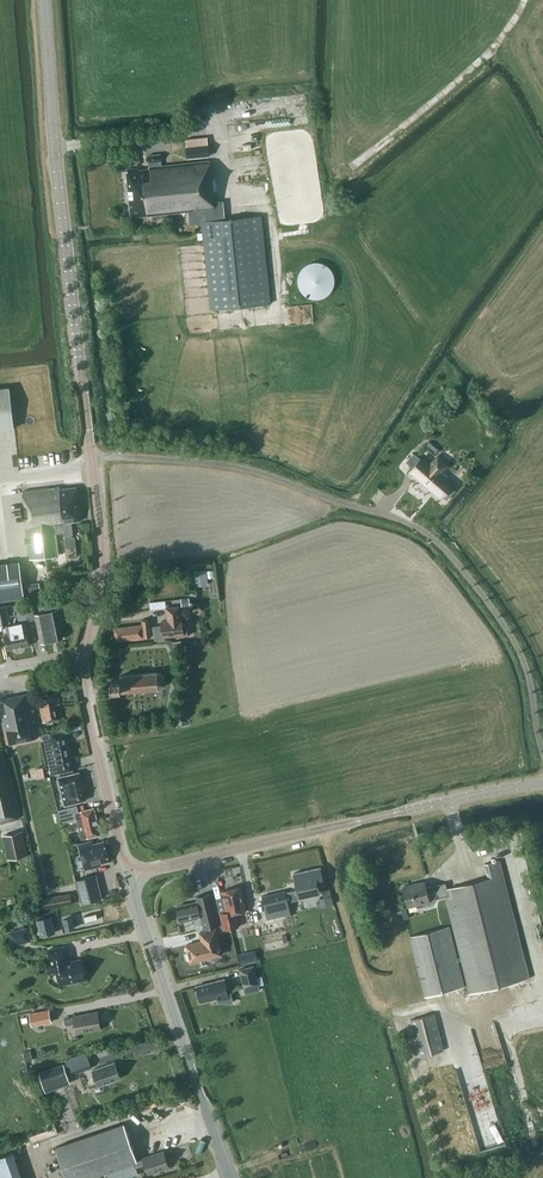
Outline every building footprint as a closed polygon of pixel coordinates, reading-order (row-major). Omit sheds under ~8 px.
[(187,158),(209,156),(207,137),(185,139),(187,158)] [(161,166),(161,160),(160,154),(148,155),(148,162),(149,167),(149,169),(139,170),(139,168),(126,169),(128,186),(127,186),(129,200),(131,217),(144,215),(143,213),(146,213),(146,215),(194,210),(195,223),(202,222),(210,309),(270,303),(261,216),(225,219),(223,203),(214,204),(209,161),(161,166)] [(319,262),(316,262),(314,262),(311,262),(309,263),(307,264),(304,266),(303,266),(303,267),(302,268),(301,269),(300,270),(299,271),(299,273),(298,274),(298,275),(298,276),(297,278),(297,279),(297,281),(297,282),(298,283),(298,285),(298,286),(299,287),(299,288),(300,290),(300,291),(301,292),(302,293),(303,294),(304,295),(306,296),(308,297),(310,298),(311,298),(313,299),(315,299),(317,299),(319,299),(321,298),(324,297),(326,296),(328,295),(329,293),(330,292),(331,291),(332,290),(332,289),(333,287),(334,286),(334,285),(334,283),(334,282),(335,281),(335,280),(335,278),(334,277),(334,276),(334,274),(333,273),(332,271),(332,270),(331,269),(329,267),(327,266),(326,265),(325,264),(324,263),(321,262),(319,262)] [(16,425),(13,384),(0,385),(0,427),(16,425)] [(441,472),(448,464),(438,454),(429,465),(422,458),(410,471),(441,499),(442,497),(446,500),(455,491),(451,488),(453,486),(445,479),(447,477),(441,472)] [(60,488),(60,486),(22,491),(31,558),(61,555),(59,538),(54,538),(54,533),(64,532),(65,536),(73,536),(71,521),(81,520),(77,486),(60,488)] [(41,595),(40,583),(23,585),(20,562),(0,564),(0,601),(41,595)] [(196,586),(207,584),(205,569),(193,570),(196,586)] [(167,605),(167,597),(151,598),(152,605),(167,605)] [(180,598),(181,606),(190,605),(189,597),(180,598)] [(41,643),(62,638),(55,602),(44,605),(45,613),(35,615),(41,643)] [(10,624),(6,604),(0,605),(0,626),(10,624)] [(20,623),(25,622),(35,620),(32,605),(25,606),(26,610),(18,611),(20,623)] [(181,620),(180,607),(167,608),(168,620),(162,621),(163,627),(160,628),(160,625),(153,626),(154,640),(162,639),(162,637),(176,635),(176,636),(190,635),(189,623),(182,623),(182,620),(181,620)] [(115,641),(151,636),(149,619),(142,620),(142,624),(113,627),(115,641)] [(20,623),(14,624),(14,625),(7,626),(8,632),(5,633),(8,649),(29,645),(25,622),(20,623)] [(158,688),(165,684),(164,675),(157,672),(126,674),(120,675),(120,678),(111,679),(112,689),(121,688),(121,691),(158,688)] [(43,722),(59,719),(56,705),(59,704),(57,692),(38,696),(43,722)] [(33,725),(36,724),(30,693),(0,699),(0,709),(4,730),(7,730),(10,744),(36,739),(33,725)] [(62,731),(61,727),(48,730),(48,731),(42,733),(51,773),(73,769),(65,730),(62,731)] [(3,748),(0,749),(0,821),(21,816),(9,766),(7,766),(3,748)] [(64,806),(86,800),(79,771),(57,776),(64,806)] [(78,811),(77,804),(58,809),(61,821),(76,818),(81,838),(100,834),(94,807),(78,811)] [(8,858),(27,854),(22,831),(3,835),(8,858)] [(93,843),(92,841),(78,844),(84,869),(100,866),(99,863),(108,861),(104,841),(93,843)] [(528,978),(504,880),(499,860),(484,863),(487,877),(446,888),(445,882),(426,886),(424,880),(402,886),(407,905),(429,900),(445,896),(460,956),(457,957),(449,926),(409,935),(424,995),(464,986),(457,960),(460,959),(469,993),(528,978)] [(309,878),(301,880),(295,881),(297,889),(285,891),(287,901),(300,898),(300,897),(312,894),(312,896),(318,895),(317,893),(319,892),(317,880),(316,877),(321,876),(319,869),(308,871),(309,878)] [(75,880),(81,904),(102,899),(96,874),(75,880)] [(223,930),(239,926),(236,912),(246,910),(240,887),(222,891),(226,911),(219,913),(223,930)] [(265,912),(289,907),(287,901),(285,891),(285,890),(262,895),(265,912)] [(44,908),(71,904),(70,893),(42,897),(44,908)] [(212,900),(210,893),(196,896),(197,901),(176,906),(180,921),(201,916),(203,927),(220,923),(214,899),(212,900)] [(333,904),(331,895),(327,896),(323,897),(325,905),(333,904)] [(41,935),(55,932),(51,916),(37,919),(41,935)] [(66,929),(74,927),(72,917),(63,919),(66,929)] [(12,946),(31,941),(28,926),(8,931),(12,946)] [(190,961),(222,954),(215,928),(199,931),(201,940),(186,944),(190,961)] [(67,963),(64,946),(48,949),(52,971),(57,970),(60,984),(76,981),(76,979),(84,978),(81,960),(67,963)] [(240,963),(247,962),(245,954),(238,955),(240,963)] [(244,988),(258,984),(254,966),(239,969),(244,988)] [(226,987),(225,981),(222,980),(196,986),(200,1002),(217,997),(218,1001),(232,1002),(228,986),(226,987)] [(31,1026),(51,1022),(49,1009),(28,1012),(31,1026)] [(100,1028),(97,1011),(74,1016),(64,1018),(66,1025),(75,1023),(77,1032),(100,1028)] [(419,1055),(442,1049),(433,1012),(409,1018),(419,1055)] [(33,1060),(30,1050),(23,1052),(26,1062),(33,1060)] [(70,1075),(92,1068),(89,1059),(67,1067),(70,1075)] [(98,1086),(120,1078),(115,1062),(92,1070),(98,1086)] [(45,1092),(71,1083),(64,1063),(38,1072),(45,1092)] [(124,1123),(55,1147),(66,1177),(86,1177),(106,1171),(109,1177),(125,1177),(138,1174),(136,1167),(145,1164),(148,1173),(168,1166),(163,1151),(143,1158),(137,1160),(124,1123)] [(13,1151),(0,1155),(0,1177),(22,1177),(13,1151)]
